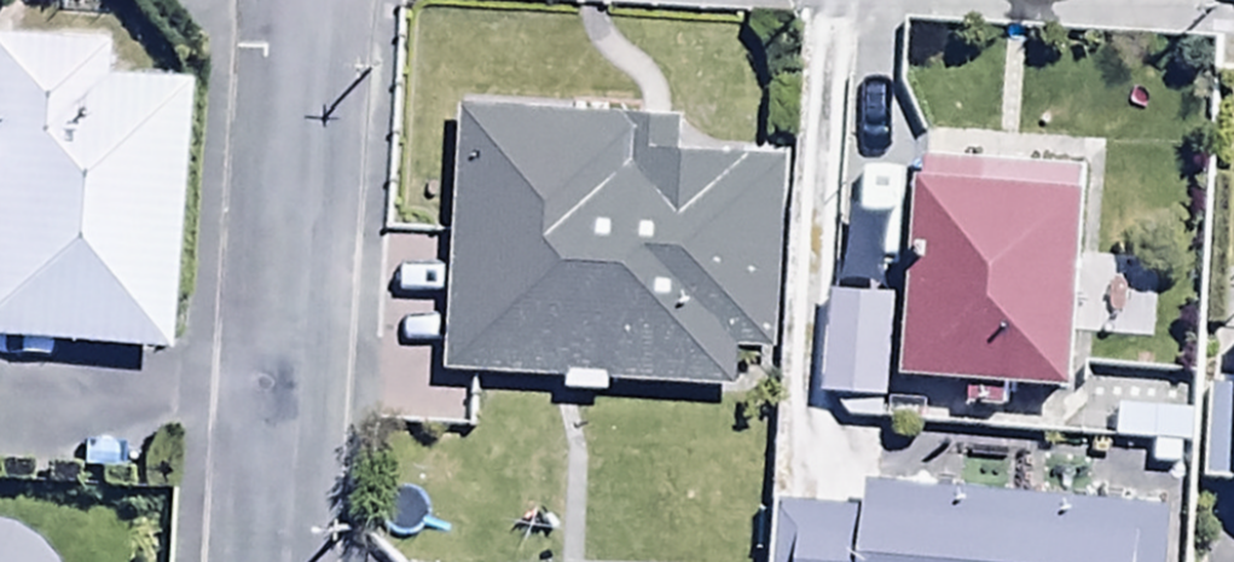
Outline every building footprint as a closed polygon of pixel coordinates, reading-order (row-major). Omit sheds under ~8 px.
[(169,368),(185,99),(104,94),(107,55),(0,49),(0,356),(169,368)] [(466,120),(447,384),(737,404),(739,372),(769,374),(783,184),(676,177),(679,135),(466,120)] [(916,182),(901,400),(1074,413),(1090,195),(916,182)] [(894,306),(829,301),(821,411),(886,416),(894,306)] [(1212,378),(1207,486),(1233,487),(1233,378),(1212,378)] [(774,561),(1163,561),(1165,519),(862,503),(861,528),(776,523),(774,561)] [(5,545),(0,545),(0,561),(34,561),(5,545)]
